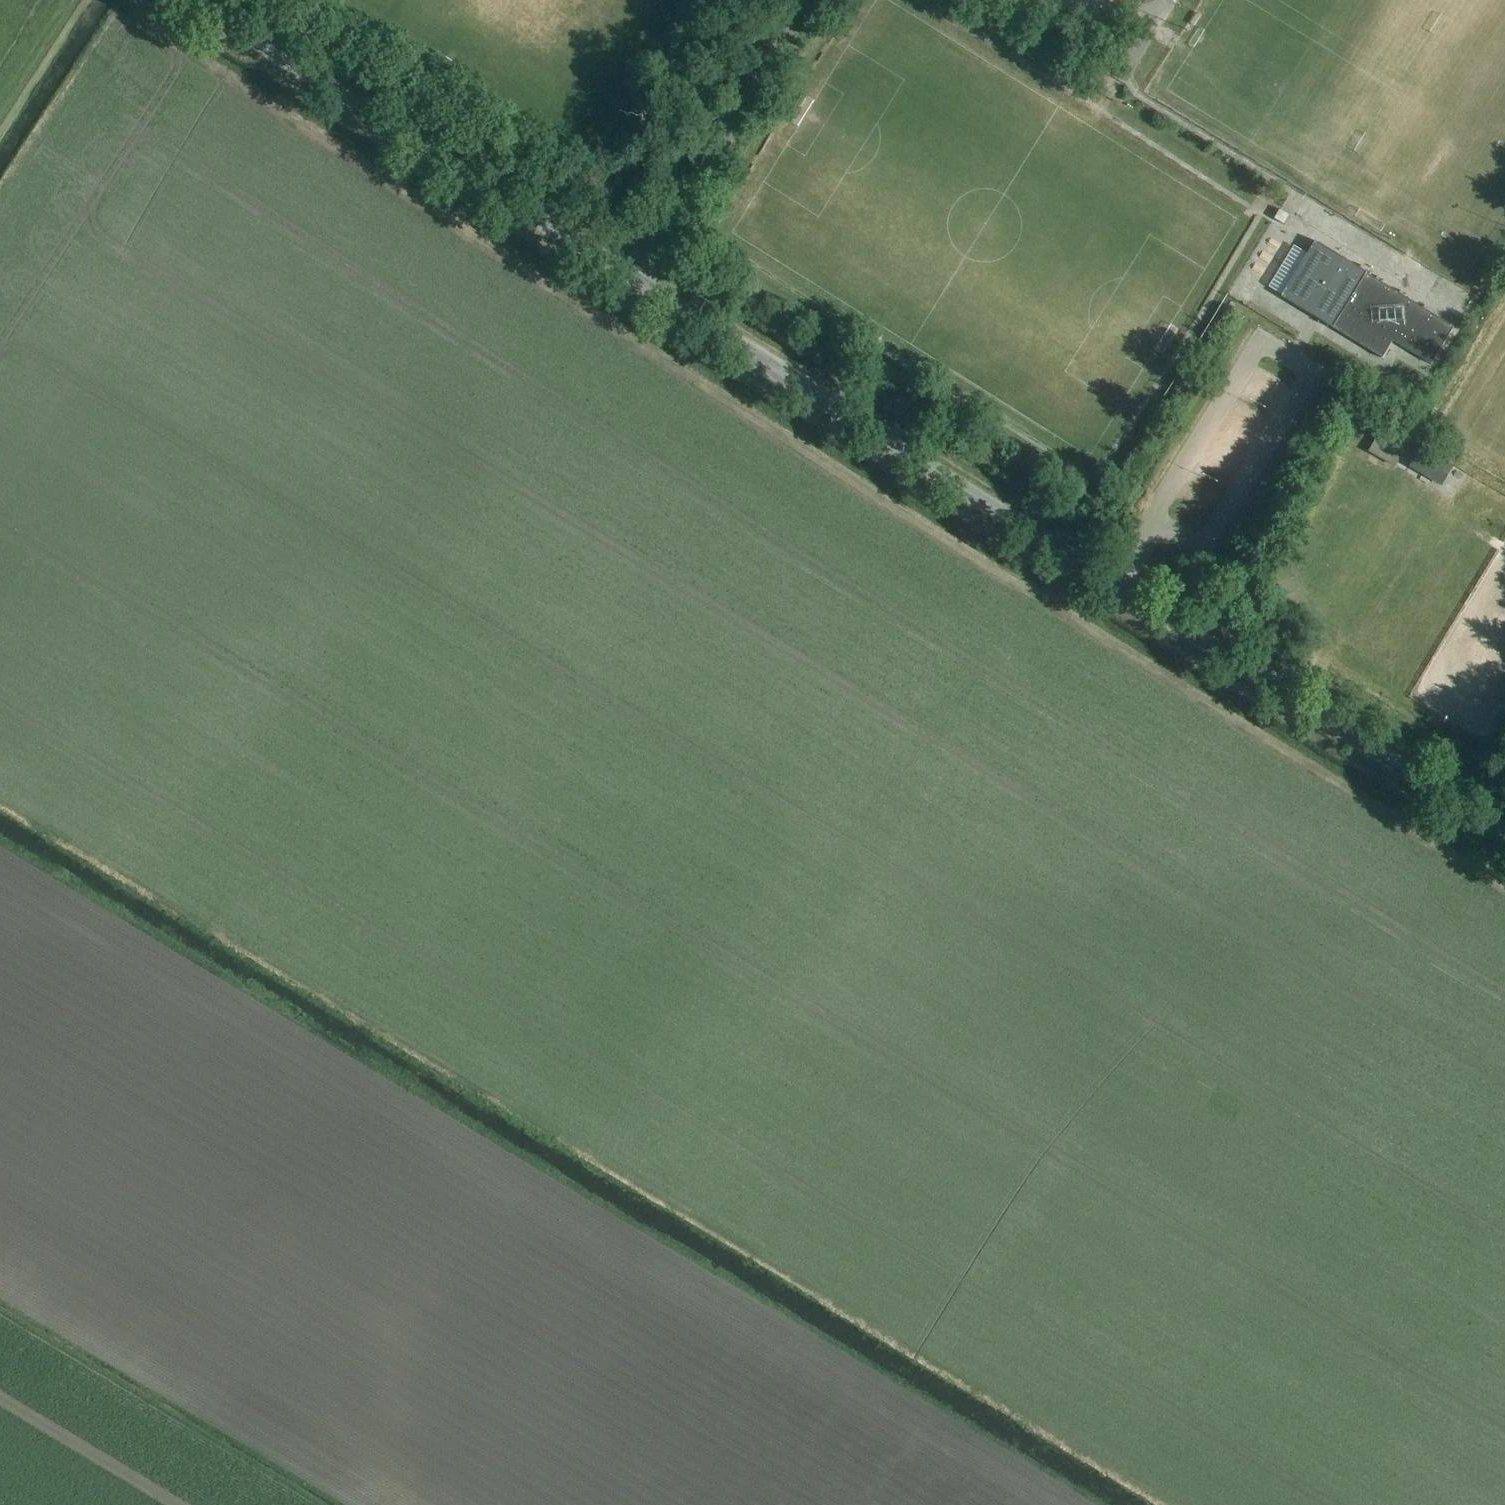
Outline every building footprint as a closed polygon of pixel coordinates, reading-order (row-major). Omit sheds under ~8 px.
[(1370,269),(1359,262),(1332,246),(1318,237),(1285,293),(1303,304),(1337,324),(1386,354),(1388,352),(1395,340),(1397,337),(1435,360),(1457,322),(1370,269)] [(1396,468),(1407,450),(1380,434),(1370,452),(1396,468)] [(1443,487),(1456,467),(1422,446),(1410,466),(1443,487)]
